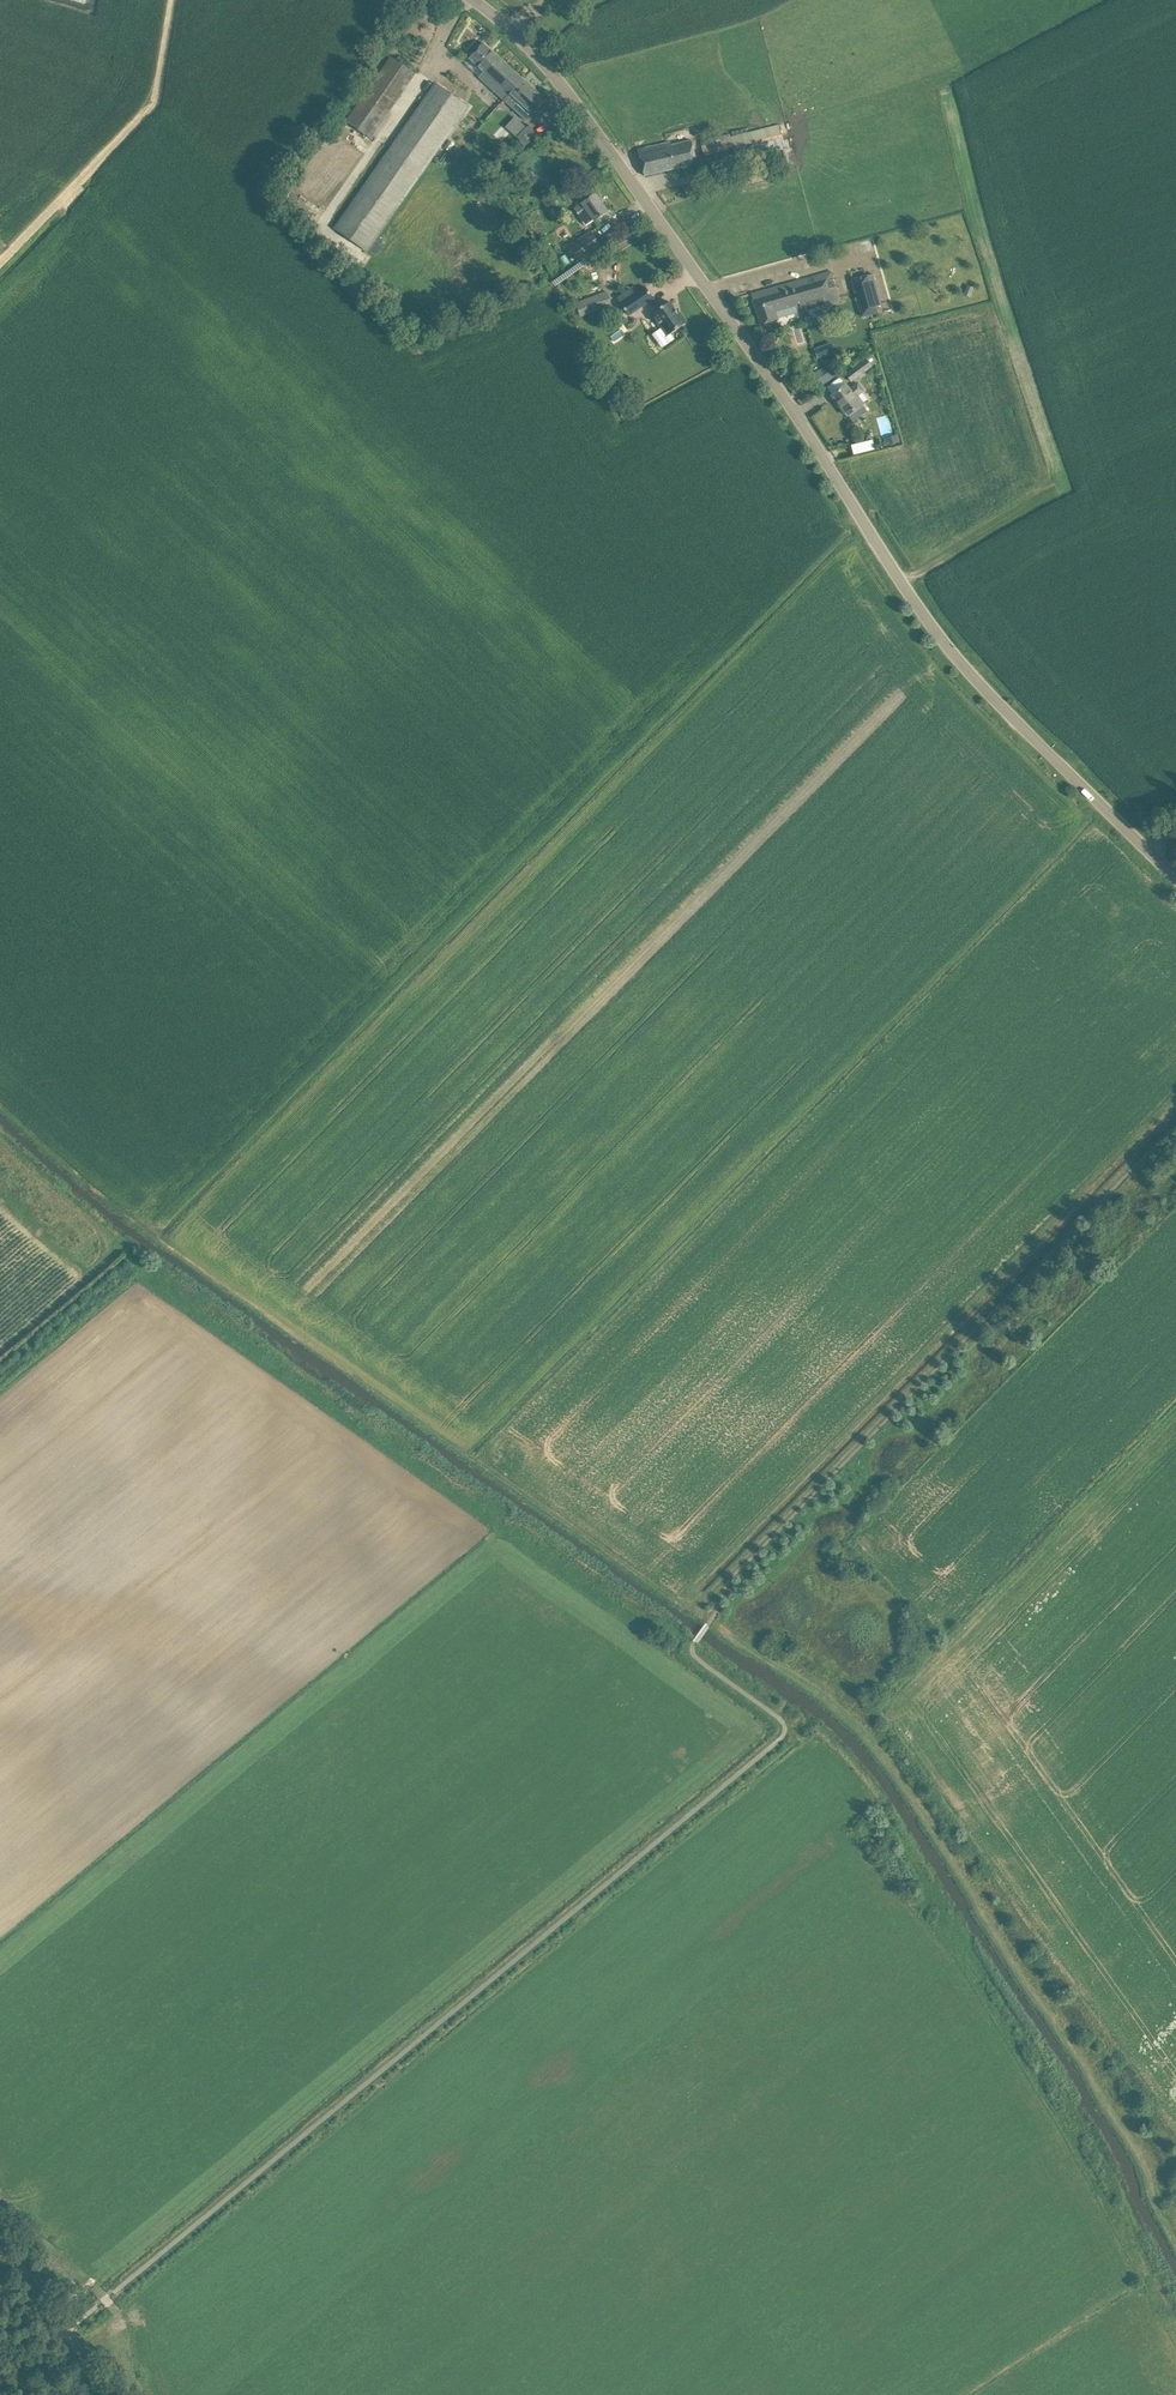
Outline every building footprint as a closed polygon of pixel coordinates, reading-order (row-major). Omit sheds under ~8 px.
[(483,43),(470,58),(486,73),(481,78),(527,120),(538,109),(546,100),(483,43)] [(391,58),(384,68),(347,122),(370,138),(415,74),(391,58)] [(368,252),(469,106),(435,82),(333,228),(368,252)] [(700,141),(704,156),(733,149),(735,159),(785,146),(779,124),(746,133),(745,132),(728,136),(727,134),(700,141)] [(526,128),(518,137),(524,146),(538,137),(530,125),(526,128)] [(638,149),(645,175),(656,172),(697,163),(692,141),(674,145),(674,141),(649,146),(638,149)] [(719,163),(709,165),(706,166),(710,184),(723,181),(719,163)] [(596,193),(586,200),(583,203),(583,204),(575,210),(586,225),(594,219),(595,221),(609,211),(596,193)] [(571,246),(581,261),(601,247),(591,233),(571,246)] [(796,306),(800,305),(802,312),(808,311),(807,309),(822,304),(825,304),(825,306),(840,301),(836,286),(834,287),(832,281),(834,280),(832,271),(794,282),(752,294),(762,324),(777,319),(798,313),(796,306)] [(874,273),(852,279),(856,293),(858,293),(859,299),(857,300),(862,316),(870,313),(868,308),(877,306),(882,304),(874,273)] [(621,304),(629,316),(654,299),(646,287),(621,304)] [(581,316),(611,305),(607,292),(576,303),(581,316)] [(675,310),(670,302),(652,315),(662,330),(665,328),(670,335),(687,323),(680,313),(678,314),(677,315),(674,310),(675,310)] [(816,347),(819,358),(836,353),(833,342),(816,347)] [(877,361),(873,354),(846,373),(851,381),(872,366),(872,365),(877,361)] [(829,364),(813,375),(820,386),(836,374),(829,364)] [(833,395),(847,415),(863,403),(858,396),(865,391),(858,381),(848,388),(846,385),(833,395)] [(858,418),(853,421),(852,422),(861,434),(866,430),(858,418)] [(865,442),(852,445),(854,454),(875,449),(873,440),(865,442)]
